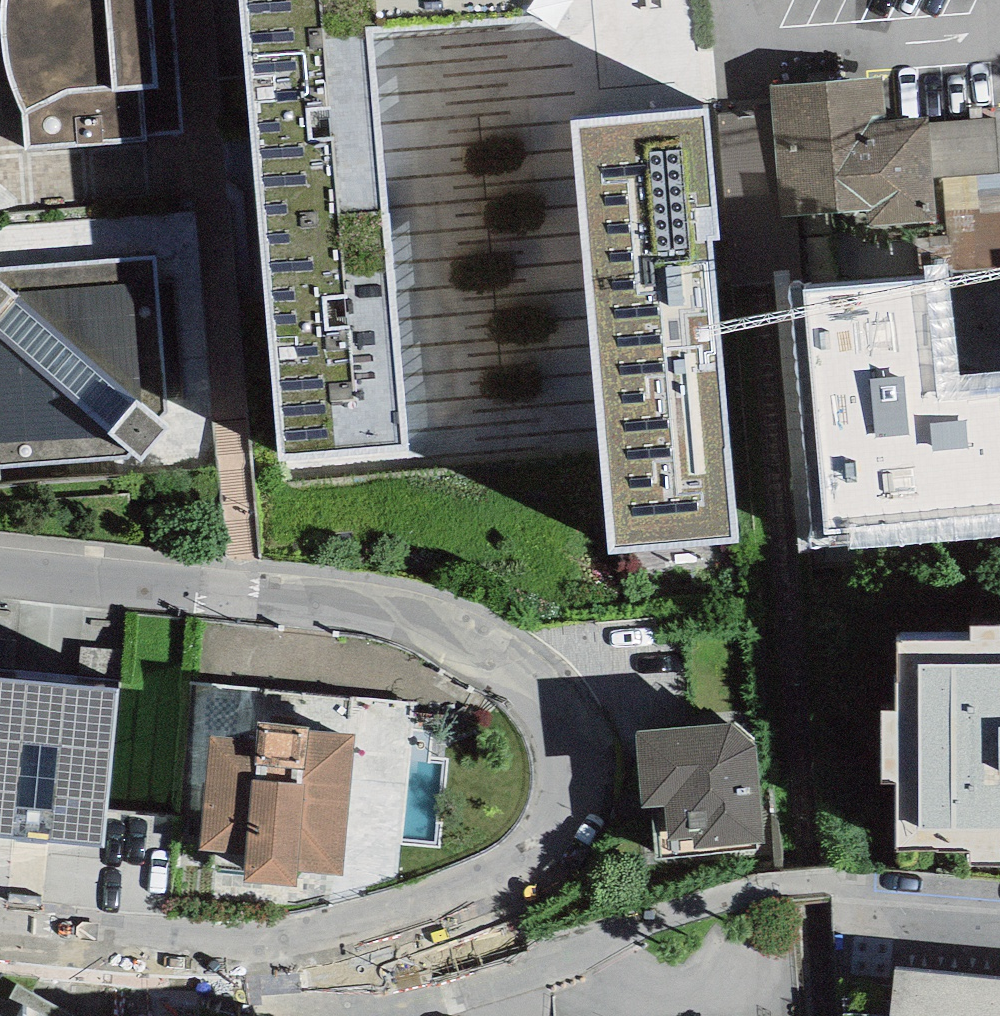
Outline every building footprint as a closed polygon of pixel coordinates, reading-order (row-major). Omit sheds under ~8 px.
[(182,134),(172,0),(3,0),(1,11),(1,26),(1,46),(5,65),(11,86),(20,109),(23,117),(25,150),(147,142),(146,138),(182,134)] [(372,24),(566,23),(564,0),(238,0),(241,36),(372,24)] [(372,24),(241,36),(247,112),(257,224),(388,212),(372,24)] [(932,177),(930,124),(929,118),(886,120),(881,77),(830,81),(771,85),(773,103),(776,124),(782,215),(870,210),(869,225),(936,221),(932,177)] [(722,107),(715,108),(727,286),(744,285),(771,282),(788,281),(782,215),(776,124),(773,103),(758,104),(731,106),(722,107)] [(708,108),(570,120),(608,553),(738,541),(714,242),(720,241),(708,108)] [(930,124),(932,177),(999,173),(994,120),(930,124)] [(388,212),(257,224),(281,459),(407,449),(388,212)] [(170,428),(159,418),(167,412),(154,257),(0,268),(0,468),(127,460),(131,454),(141,461),(170,428)] [(827,532),(999,519),(999,377),(960,381),(949,281),(804,291),(827,532)] [(898,642),(899,849),(999,849),(999,641),(898,642)] [(0,679),(0,836),(104,847),(119,690),(0,679)] [(299,873),(344,877),(356,733),(310,730),(311,726),(257,721),(255,736),(208,732),(198,853),(244,857),(242,883),(298,888),(299,873)] [(758,844),(766,844),(757,745),(731,724),(636,732),(642,809),(651,807),(656,860),(759,851),(758,844)] [(895,970),(890,1015),(999,1015),(999,980),(895,970)]
